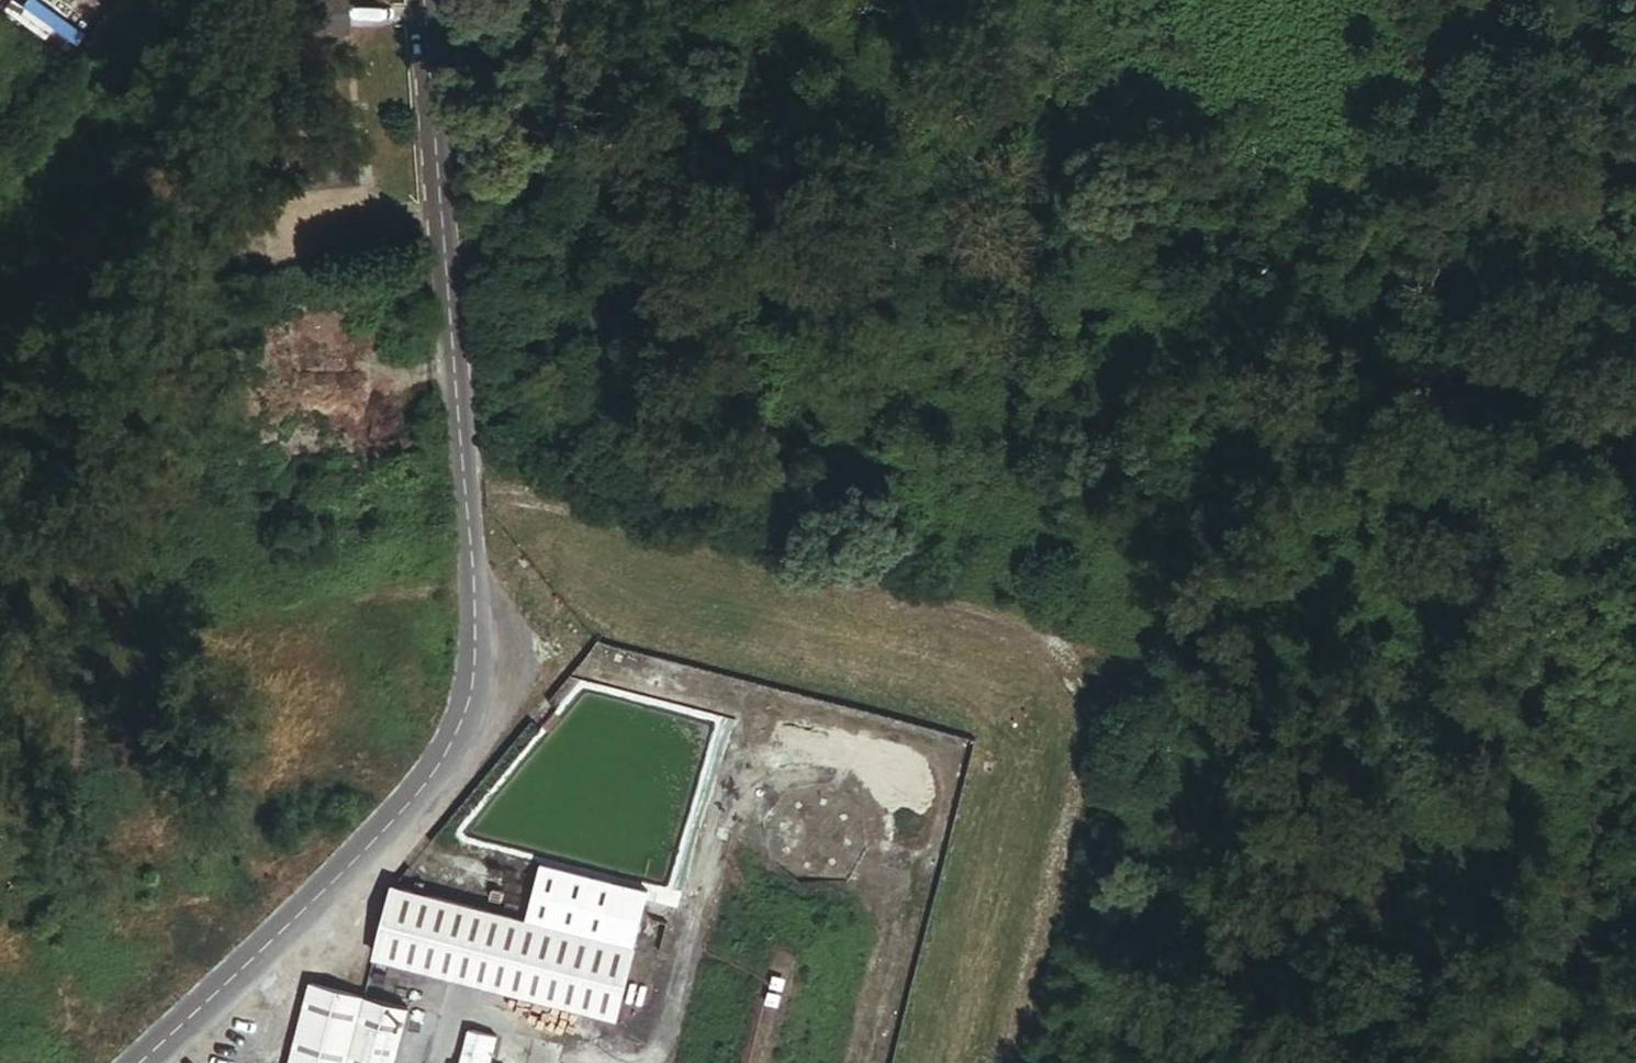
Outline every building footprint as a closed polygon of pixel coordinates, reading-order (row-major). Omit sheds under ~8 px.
[(341,0),(277,0),(279,38),(344,34),(341,0)] [(353,181),(349,142),(274,149),(278,188),(353,181)] [(841,859),(840,800),(788,801),(788,860),(841,859)] [(647,889),(538,861),(523,921),(389,887),(371,956),(614,1018),(647,889)] [(436,1017),(307,983),(286,1062),(424,1062),(436,1017)] [(497,1038),(468,1031),(460,1062),(490,1062),(497,1038)]
